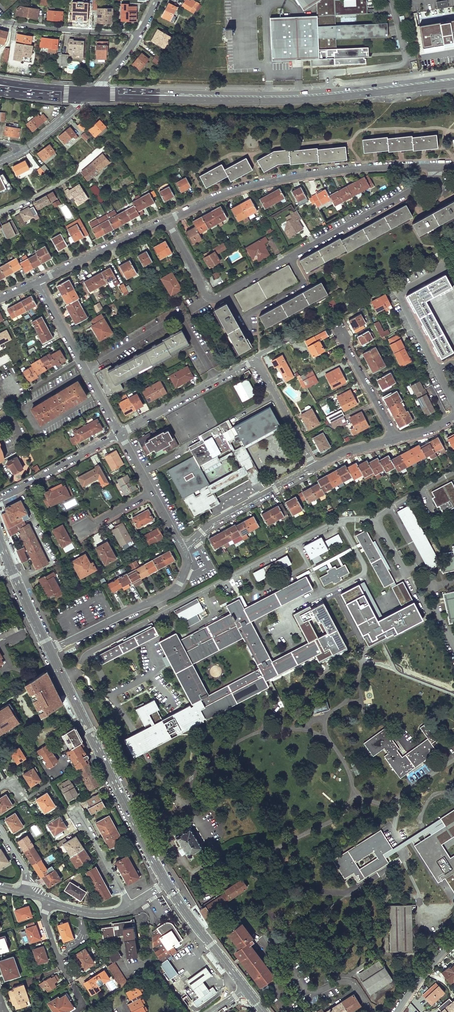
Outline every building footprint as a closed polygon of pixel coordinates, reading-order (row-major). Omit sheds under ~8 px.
[(188,0),(185,0),(184,2),(195,9),(199,11),(202,6),(198,4),(199,3),(194,0),(191,0),(190,1),(188,0)] [(303,10),(316,2),(317,15),(296,16),(270,17),(271,49),(274,49),(274,56),(272,56),(272,61),(299,59),(311,58),(312,59),(312,64),(359,62),(359,57),(364,57),(367,57),(367,52),(368,52),(368,47),(336,49),(336,39),(336,38),(385,36),(385,37),(388,37),(387,28),(385,28),(384,23),(335,24),(335,15),(365,14),(365,10),(367,9),(366,0),(355,0),(355,5),(344,6),(344,0),(297,0),(303,10)] [(448,7),(447,0),(446,0),(436,2),(437,9),(448,7)] [(88,3),(72,2),(71,20),(87,21),(88,3)] [(182,6),(193,12),(195,9),(184,2),(182,6)] [(37,18),(38,9),(31,8),(32,5),(25,4),(25,7),(20,6),(16,9),(16,15),(37,18)] [(122,20),(137,20),(138,7),(130,7),(130,4),(122,4),(122,20)] [(172,6),(168,4),(162,16),(170,20),(176,7),(173,6),(172,6)] [(62,12),(55,11),(55,8),(49,8),(49,11),(48,11),(48,15),(49,14),(49,20),(61,21),(62,12)] [(113,10),(98,10),(98,14),(97,14),(97,17),(98,17),(98,23),(112,23),(112,15),(113,10)] [(420,22),(425,51),(450,47),(453,46),(453,16),(420,22)] [(171,37),(157,29),(151,41),(164,48),(171,37)] [(30,36),(18,34),(17,43),(30,45),(31,41),(29,41),(30,36)] [(49,52),(56,53),(57,48),(57,45),(56,45),(56,39),(41,38),(40,47),(49,48),(49,52)] [(83,58),(84,41),(73,41),(73,39),(69,39),(68,53),(72,56),(72,57),(76,58),(76,56),(78,56),(78,58),(83,58)] [(107,55),(108,42),(97,42),(97,45),(89,45),(89,53),(97,53),(96,59),(105,59),(106,55),(107,55)] [(32,46),(17,43),(14,59),(29,62),(32,46)] [(66,66),(68,55),(57,54),(56,65),(66,66)] [(145,57),(141,54),(132,64),(139,70),(148,59),(146,57),(145,57)] [(163,59),(156,54),(153,57),(160,61),(161,63),(163,59)] [(366,63),(365,58),(364,58),(364,57),(359,57),(359,62),(312,64),(312,59),(311,58),(311,66),(366,63)] [(40,117),(38,115),(27,125),(29,128),(30,127),(34,131),(46,119),(43,115),(40,117)] [(102,124),(99,120),(89,130),(95,136),(106,126),(103,123),(102,124)] [(5,135),(18,137),(20,128),(19,128),(19,125),(9,124),(9,126),(6,126),(5,130),(6,130),(5,135)] [(75,134),(73,132),(69,128),(59,137),(64,144),(75,134)] [(387,137),(362,140),(363,153),(375,152),(388,150),(388,152),(400,151),(412,149),(413,151),(425,149),(438,148),(436,135),(411,137),(411,136),(387,138),(387,137)] [(52,150),(48,145),(38,154),(43,161),(55,152),(52,149),(52,150)] [(273,151),(257,160),(263,172),(278,164),(290,163),(290,164),(304,163),(318,162),(318,163),(332,162),(346,160),(345,147),(317,150),(316,148),(288,151),(288,150),(273,151)] [(103,154),(81,173),(87,181),(100,172),(99,171),(110,162),(103,154)] [(221,165),(199,176),(206,188),(216,182),(227,176),(230,182),(243,175),(252,170),(245,158),(223,170),(221,165)] [(27,166),(25,161),(12,168),(17,176),(30,169),(28,166),(27,166)] [(50,172),(44,164),(41,167),(46,175),(48,177),(50,175),(49,173),(50,172)] [(46,175),(41,167),(37,170),(43,177),(46,175)] [(355,181),(361,192),(369,187),(370,188),(374,186),(368,175),(355,181)] [(175,183),(180,192),(191,187),(186,178),(175,183)] [(346,186),(352,197),(361,192),(355,181),(346,186)] [(68,188),(65,190),(72,202),(76,200),(79,204),(88,198),(79,183),(69,190),(68,188)] [(100,192),(95,185),(90,189),(100,202),(104,200),(99,193),(100,192)] [(337,191),(343,201),(352,197),(346,186),(337,191)] [(159,192),(164,202),(174,196),(169,187),(159,192)] [(308,201),(300,187),(291,191),(299,206),(308,201)] [(274,190),(268,193),(274,204),(280,200),(282,203),(286,201),(284,198),(279,189),(275,191),(274,190)] [(328,196),(325,190),(311,197),(316,207),(330,200),(328,196)] [(337,191),(328,196),(330,200),(333,206),(343,201),(337,191)] [(47,196),(34,203),(37,209),(50,202),(56,199),(52,192),(47,196)] [(140,198),(146,207),(154,203),(149,193),(140,198)] [(263,197),(259,199),(264,209),(274,204),(268,193),(263,196),(263,197)] [(132,202),(137,212),(146,207),(140,198),(132,202)] [(250,199),(240,204),(247,216),(257,211),(250,199)] [(412,224),(418,235),(453,216),(453,200),(412,224)] [(125,210),(130,220),(139,215),(137,212),(132,202),(128,205),(130,208),(125,210)] [(247,216),(240,204),(231,209),(237,221),(247,216)] [(339,238),(299,260),(306,272),(346,250),(347,252),(412,216),(405,204),(341,240),(339,238)] [(211,211),(217,224),(227,218),(220,206),(211,211)] [(28,209),(19,213),(24,222),(33,217),(37,214),(33,207),(29,210),(28,209)] [(116,215),(122,225),(130,220),(125,210),(116,215)] [(301,219),(296,210),(284,217),(286,220),(285,230),(290,238),(291,237),(292,237),(294,236),(293,236),(295,235),(294,232),(296,231),(297,232),(302,229),(297,221),(301,219)] [(211,211),(201,217),(208,229),(217,224),(211,211)] [(108,220),(113,229),(122,225),(116,215),(108,220)] [(194,227),(198,234),(208,229),(201,217),(192,221),(194,227)] [(91,229),(96,239),(105,234),(99,224),(97,220),(89,224),(91,229)] [(99,224),(105,234),(113,229),(108,220),(99,224)] [(0,228),(6,240),(17,234),(17,233),(18,232),(12,221),(2,226),(0,222),(0,229),(0,228)] [(67,230),(74,242),(83,237),(76,224),(67,230)] [(198,234),(194,227),(185,232),(192,244),(201,239),(198,234)] [(51,239),(58,251),(67,246),(61,234),(51,239)] [(267,242),(265,237),(256,242),(256,243),(247,248),(251,255),(255,252),(256,254),(258,253),(261,259),(269,255),(266,249),(264,250),(264,248),(265,247),(263,244),(267,242)] [(172,253),(165,241),(153,248),(159,260),(172,253)] [(202,256),(209,268),(220,262),(216,255),(221,252),(219,249),(226,246),(224,243),(213,249),(214,252),(209,255),(208,252),(202,256)] [(37,254),(42,264),(51,258),(45,246),(35,252),(37,254)] [(146,251),(137,256),(143,267),(152,262),(146,251)] [(28,259),(33,268),(42,264),(37,254),(35,252),(31,254),(33,256),(28,259)] [(8,263),(13,272),(22,268),(19,263),(16,258),(8,263)] [(28,259),(19,263),(22,268),(24,272),(33,268),(28,259)] [(119,266),(126,279),(136,274),(129,261),(119,266)] [(4,277),(13,272),(8,263),(0,267),(0,269),(4,277)] [(288,265),(234,295),(243,312),(298,283),(288,265)] [(110,268),(101,272),(107,283),(112,280),(113,284),(117,281),(110,268)] [(101,272),(92,277),(98,288),(107,283),(101,272)] [(181,289),(171,273),(161,279),(171,296),(181,289)] [(406,295),(424,328),(436,350),(440,358),(453,352),(451,348),(453,347),(453,285),(451,287),(445,275),(435,280),(416,290),(406,295)] [(98,288),(92,277),(83,282),(89,293),(98,288)] [(74,289),(68,280),(56,287),(61,296),(74,289)] [(312,287),(259,316),(265,328),(327,294),(320,282),(312,287)] [(79,298),(74,289),(61,296),(66,305),(77,299),(79,298)] [(392,309),(385,295),(371,302),(376,312),(387,307),(389,310),(392,309)] [(31,296),(21,302),(26,311),(36,305),(31,296)] [(82,308),(77,299),(66,305),(65,306),(70,315),(82,308)] [(21,302),(7,309),(12,319),(26,311),(21,302)] [(96,312),(103,309),(100,302),(93,305),(96,312)] [(226,303),(214,310),(238,353),(250,347),(247,341),(234,318),(226,303)] [(87,318),(82,308),(70,315),(75,325),(87,318)] [(353,330),(365,324),(360,314),(348,321),(353,330)] [(98,341),(112,333),(101,315),(92,320),(94,325),(89,327),(98,341)] [(44,323),(41,317),(32,322),(38,335),(48,329),(45,322),(44,323)] [(381,338),(389,334),(387,330),(383,331),(378,321),(373,324),(381,338)] [(0,333),(0,345),(12,339),(7,329),(0,333)] [(53,338),(48,329),(38,335),(43,344),(53,338)] [(111,366),(100,371),(113,395),(123,389),(119,381),(170,354),(169,353),(188,343),(182,331),(174,335),(173,334),(172,335),(170,336),(171,337),(163,341),(164,342),(156,346),(155,345),(153,346),(152,346),(153,348),(137,356),(137,355),(135,355),(133,356),(134,358),(119,366),(118,365),(116,365),(115,366),(116,368),(113,370),(111,366)] [(325,331),(305,342),(313,357),(324,351),(319,341),(328,336),(325,331)] [(357,337),(361,345),(374,339),(372,334),(370,335),(368,331),(357,337)] [(401,367),(410,362),(404,348),(400,339),(399,340),(397,335),(393,337),(388,339),(387,340),(390,344),(389,345),(401,367)] [(367,363),(380,357),(374,347),(362,354),(367,363)] [(66,360),(60,350),(51,355),(50,354),(31,365),(32,366),(22,372),(28,382),(38,377),(37,375),(55,364),(57,365),(66,360)] [(293,377),(281,355),(271,361),(274,367),(277,366),(279,371),(277,372),(276,374),(278,377),(280,378),(283,377),(285,381),(293,377)] [(380,357),(367,363),(372,373),(385,366),(380,357)] [(193,378),(187,367),(169,376),(175,387),(193,378)] [(332,388),(345,382),(338,368),(325,375),(332,388)] [(317,381),(312,371),(300,376),(302,379),(300,380),(301,381),(300,382),(302,388),(317,381)] [(376,379),(382,389),(395,382),(390,372),(376,379)] [(240,382),(234,385),(243,402),(255,395),(247,379),(240,382)] [(86,396),(77,381),(32,409),(41,424),(86,396)] [(415,394),(424,389),(425,389),(423,385),(422,385),(421,384),(420,385),(418,381),(410,385),(414,394),(415,394)] [(142,391),(148,402),(165,393),(159,382),(142,391)] [(421,407),(432,402),(429,398),(428,397),(427,398),(425,394),(426,394),(424,389),(415,394),(417,398),(416,399),(421,407)] [(343,411),(357,404),(350,390),(336,397),(343,411)] [(388,408),(400,402),(402,401),(396,390),(382,398),(388,408)] [(119,404),(125,415),(142,406),(136,394),(119,404)] [(393,418),(405,412),(400,402),(388,408),(393,418)] [(426,415),(434,411),(432,407),(433,407),(433,406),(433,405),(432,402),(421,407),(426,415)] [(235,426),(241,437),(245,445),(281,425),(271,406),(235,426)] [(319,423),(311,409),(302,414),(303,417),(300,419),(306,430),(319,423)] [(332,415),(334,420),(339,418),(343,415),(341,410),(332,415)] [(393,418),(399,428),(412,421),(407,411),(405,412),(393,418)] [(352,434),(368,427),(361,412),(349,418),(354,427),(350,430),(352,434)] [(343,424),(339,418),(334,420),(330,423),(334,428),(343,424)] [(75,436),(69,439),(73,446),(102,429),(97,419),(73,432),(75,436)] [(241,437),(235,426),(233,427),(229,420),(198,436),(201,440),(189,447),(190,448),(191,450),(194,456),(199,466),(231,448),(228,443),(241,437)] [(149,433),(137,439),(146,455),(163,445),(167,451),(178,445),(168,427),(162,430),(163,431),(151,437),(149,433)] [(321,451),(329,446),(322,432),(312,438),(320,453),(321,451)] [(434,439),(429,441),(435,452),(443,447),(437,437),(434,439)] [(424,444),(420,446),(426,456),(435,452),(429,441),(424,444)] [(414,447),(409,449),(416,462),(426,456),(420,446),(419,444),(414,447)] [(405,452),(400,454),(407,467),(416,462),(409,449),(405,452)] [(115,450),(104,456),(112,471),(123,465),(115,450)] [(13,474),(23,469),(18,460),(24,457),(22,454),(7,462),(6,464),(7,467),(10,467),(13,474)] [(395,457),(391,459),(395,467),(398,472),(407,467),(400,454),(395,457)] [(383,458),(379,460),(384,470),(386,472),(395,467),(391,459),(389,455),(383,458)] [(209,502),(210,502),(217,498),(209,484),(199,466),(194,456),(168,470),(183,498),(194,519),(212,509),(209,502)] [(372,461),(368,463),(373,472),(375,475),(384,470),(379,460),(378,458),(372,461)] [(363,462),(357,465),(364,477),(373,472),(368,463),(367,460),(363,462)] [(351,465),(347,467),(352,476),(353,479),(361,475),(362,478),(364,477),(357,465),(356,462),(351,465)] [(108,483),(98,465),(95,467),(96,468),(78,478),(83,486),(98,478),(103,486),(108,483)] [(341,467),(336,469),(342,482),(352,476),(347,467),(345,465),(341,467)] [(331,472),(326,475),(333,487),(342,482),(336,469),(331,472)] [(125,495),(136,489),(134,484),(132,485),(126,474),(117,479),(125,495)] [(321,478),(317,480),(318,483),(323,492),(327,490),(333,487),(326,475),(321,478)] [(257,476),(249,480),(253,487),(261,482),(257,476)] [(432,492),(435,497),(433,498),(437,507),(439,505),(443,513),(453,508),(453,485),(452,481),(432,492)] [(315,485),(310,487),(316,498),(324,494),(323,492),(318,483),(315,485)] [(65,488),(64,486),(50,492),(49,490),(44,493),(47,498),(43,500),(47,507),(73,495),(69,487),(65,488)] [(307,489),(302,492),(308,503),(316,498),(310,487),(307,489)] [(103,493),(107,500),(111,498),(107,490),(103,493)] [(289,500),(285,502),(292,515),(303,509),(295,496),(289,500)] [(212,509),(221,505),(217,498),(210,502),(209,502),(212,509)] [(27,513),(20,500),(5,509),(6,511),(4,513),(1,514),(7,528),(8,529),(24,520),(21,516),(27,513)] [(275,507),(270,509),(276,521),(280,518),(284,516),(285,518),(289,516),(281,503),(275,507)] [(452,546),(453,551),(442,553),(444,562),(441,565),(440,564),(439,564),(408,505),(398,510),(429,569),(437,565),(442,573),(453,570),(453,546),(452,546)] [(153,519),(148,509),(132,518),(138,528),(153,519)] [(265,512),(261,514),(267,525),(276,521),(270,509),(265,512)] [(248,518),(244,520),(250,531),(259,526),(253,516),(248,518)] [(17,529),(26,525),(24,520),(8,529),(10,535),(15,533),(18,531),(17,529)] [(241,522),(236,525),(243,538),(244,540),(248,537),(246,533),(250,531),(244,520),(241,522)] [(121,546),(132,540),(122,522),(115,526),(116,528),(112,530),(121,546)] [(35,569),(48,563),(29,523),(26,525),(17,529),(18,531),(15,533),(18,538),(22,547),(17,550),(22,561),(30,558),(35,569)] [(62,546),(70,542),(67,534),(62,524),(53,529),(54,531),(49,534),(52,539),(57,536),(62,546)] [(228,527),(226,528),(234,543),(243,538),(236,525),(235,524),(228,527)] [(150,544),(163,537),(158,528),(145,535),(150,544)] [(220,531),(217,533),(217,534),(225,547),(234,543),(226,528),(220,531)] [(366,530),(355,535),(360,544),(362,546),(384,587),(394,581),(388,569),(372,542),(366,530)] [(213,536),(209,539),(214,549),(221,546),(222,548),(225,547),(217,534),(213,536)] [(321,536),(303,546),(311,559),(328,550),(328,549),(342,541),(338,534),(324,542),(321,536)] [(372,542),(388,569),(390,568),(375,540),(372,542)] [(116,558),(107,542),(96,547),(105,564),(116,558)] [(360,544),(313,568),(314,571),(327,564),(330,569),(332,568),(330,563),(338,559),(341,566),(343,566),(339,558),(362,546),(360,544)] [(166,565),(175,560),(170,550),(161,555),(166,565)] [(90,564),(85,554),(71,562),(80,578),(96,569),(92,562),(90,564)] [(158,569),(166,565),(161,555),(153,559),(158,569)] [(287,555),(253,573),(257,581),(291,563),(287,555)] [(150,574),(158,569),(153,559),(144,564),(150,574)] [(141,579),(150,574),(144,564),(139,567),(136,560),(131,563),(141,579)] [(132,583),(141,579),(131,563),(128,564),(132,571),(127,574),(132,582),(132,583)] [(319,578),(324,586),(332,582),(334,584),(342,580),(341,577),(350,573),(345,564),(343,566),(341,566),(337,569),(335,566),(332,568),(330,569),(327,571),(328,573),(319,578)] [(309,570),(296,577),(298,579),(300,578),(306,575),(310,573),(309,570)] [(49,600),(62,593),(53,577),(55,576),(53,572),(45,576),(45,575),(38,579),(49,600)] [(122,587),(132,582),(127,574),(127,573),(117,579),(122,587)] [(191,704),(162,719),(153,702),(136,710),(146,729),(124,740),(133,757),(268,687),(265,681),(316,654),(320,652),(314,640),(310,642),(272,662),(251,622),(314,589),(306,575),(300,578),(298,579),(244,607),(239,599),(227,606),(231,614),(180,640),(176,633),(159,641),(167,656),(170,663),(191,704)] [(112,592),(122,587),(117,579),(107,584),(112,592)] [(364,581),(341,593),(369,645),(397,630),(398,632),(424,618),(404,580),(391,587),(401,605),(404,604),(405,606),(383,617),(364,581)] [(441,593),(448,623),(453,621),(453,590),(441,593)] [(199,602),(177,614),(181,622),(203,611),(199,602)] [(320,652),(316,654),(319,660),(346,646),(324,602),(313,608),(311,606),(295,614),(310,642),(314,640),(320,652)] [(114,647),(97,656),(102,664),(158,634),(154,626),(114,647)] [(0,633),(0,640),(15,632),(13,627),(0,633)] [(276,631),(269,635),(275,645),(282,641),(276,631)] [(50,678),(46,670),(25,684),(43,717),(49,713),(49,712),(50,711),(55,708),(63,703),(50,678)] [(17,700),(8,706),(17,720),(21,717),(24,721),(29,718),(26,714),(31,711),(27,705),(28,705),(28,703),(27,701),(26,700),(25,699),(24,699),(22,699),(20,701),(20,702),(19,704),(17,700)] [(319,703),(311,705),(313,714),(329,710),(327,701),(324,702),(319,703)] [(11,723),(6,726),(11,735),(17,731),(20,729),(16,722),(13,724),(11,723)] [(384,728),(363,743),(373,756),(384,748),(388,753),(384,756),(400,778),(405,775),(423,761),(437,751),(433,746),(431,743),(434,742),(437,740),(425,724),(420,727),(427,738),(402,757),(397,750),(399,748),(384,728)] [(75,726),(64,733),(72,747),(82,741),(80,737),(75,726)] [(82,741),(72,747),(66,751),(69,755),(70,754),(75,763),(74,764),(77,768),(88,762),(90,761),(88,758),(90,757),(88,753),(86,754),(85,752),(84,751),(85,751),(83,747),(85,745),(82,741)] [(53,752),(48,744),(37,751),(47,766),(48,767),(48,768),(49,768),(50,768),(56,764),(56,762),(59,761),(53,752)] [(19,748),(11,753),(17,763),(25,758),(19,748)] [(352,768),(350,769),(352,772),(353,771),(355,775),(356,776),(357,776),(358,776),(359,776),(360,776),(361,775),(362,774),(362,773),(356,760),(355,759),(354,759),(352,759),(351,760),(351,761),(350,762),(350,763),(352,768)] [(423,761),(405,775),(409,780),(427,767),(423,761)] [(77,769),(90,790),(100,785),(97,779),(88,762),(77,768),(77,769)] [(28,782),(31,786),(41,780),(36,772),(33,768),(24,774),(27,778),(26,778),(28,782)] [(74,797),(78,795),(69,779),(64,782),(66,786),(64,787),(63,788),(62,789),(68,800),(72,798),(71,796),(73,795),(74,797)] [(1,813),(13,805),(6,794),(0,798),(0,811),(1,813)] [(50,801),(45,794),(36,800),(45,813),(55,806),(54,804),(52,801),(50,803),(49,802),(50,801)] [(105,806),(99,794),(86,801),(90,806),(88,808),(89,810),(91,814),(105,806)] [(440,818),(451,834),(453,832),(453,809),(440,818)] [(23,826),(15,813),(6,819),(10,826),(9,827),(11,830),(13,833),(23,826)] [(103,835),(116,828),(109,815),(105,818),(105,819),(96,823),(99,828),(101,832),(102,832),(103,835)] [(62,821),(60,817),(48,824),(54,835),(62,830),(61,828),(64,826),(61,821),(62,821)] [(393,848),(386,852),(386,851),(383,853),(386,858),(428,830),(431,834),(447,859),(450,857),(442,844),(453,836),(453,832),(451,834),(440,818),(393,848)] [(123,841),(116,828),(103,835),(105,838),(104,838),(107,843),(109,847),(118,842),(119,843),(123,841)] [(202,848),(190,828),(179,834),(178,834),(175,835),(177,838),(177,837),(188,855),(187,855),(189,857),(191,855),(202,848)] [(381,829),(332,860),(344,879),(351,875),(350,873),(353,872),(353,873),(355,872),(356,874),(355,875),(359,881),(389,862),(386,858),(383,853),(386,851),(386,852),(393,848),(381,829)] [(438,882),(443,879),(442,877),(443,876),(445,878),(449,885),(452,884),(453,885),(453,886),(453,888),(453,855),(450,857),(447,859),(431,834),(414,845),(438,882)] [(33,845),(27,836),(18,841),(22,847),(24,851),(33,846),(33,845)] [(82,845),(76,836),(64,844),(71,856),(83,848),(81,845),(82,845)] [(33,846),(24,851),(28,857),(33,864),(40,859),(41,859),(33,846)] [(70,857),(77,867),(90,858),(87,853),(84,848),(83,848),(71,856),(70,857)] [(127,855),(115,863),(128,886),(140,879),(127,855)] [(40,859),(33,864),(37,872),(41,878),(43,876),(49,872),(40,859)] [(103,881),(96,867),(86,872),(101,900),(111,895),(103,881)] [(49,872),(43,876),(45,881),(49,886),(60,879),(54,869),(49,872)] [(241,879),(231,886),(236,895),(247,887),(241,879)] [(86,891),(70,882),(65,890),(77,897),(78,897),(81,899),(86,891)] [(201,906),(198,908),(210,927),(216,923),(210,912),(236,895),(231,886),(224,891),(225,892),(202,908),(201,906)] [(224,891),(201,906),(202,908),(225,892),(224,891)] [(409,904),(390,905),(391,952),(413,951),(412,909),(409,909),(409,904)] [(16,910),(19,921),(32,916),(29,907),(25,908),(24,907),(20,909),(16,910)] [(133,920),(113,923),(113,926),(101,928),(102,938),(123,936),(126,955),(137,954),(133,920)] [(73,937),(67,922),(58,925),(64,941),(70,939),(70,940),(75,939),(74,936),(73,937)] [(182,939),(172,924),(172,923),(170,923),(169,922),(167,923),(165,923),(163,925),(158,928),(152,931),(152,948),(162,962),(172,955),(168,949),(166,947),(169,945),(171,947),(182,939)] [(252,937),(241,922),(240,923),(241,925),(251,939),(252,937)] [(241,925),(240,923),(229,931),(240,947),(241,946),(231,932),(241,925)] [(39,932),(37,925),(26,929),(30,942),(40,939),(39,936),(38,932),(39,932)] [(251,939),(241,925),(231,932),(241,946),(243,945),(244,946),(242,948),(240,948),(239,950),(238,950),(236,951),(236,953),(237,954),(239,954),(256,976),(255,977),(259,983),(261,982),(262,984),(269,978),(270,980),(273,977),(272,976),(273,976),(267,968),(266,965),(263,962),(262,963),(250,947),(249,947),(248,946),(249,945),(248,943),(249,943),(248,942),(248,941),(251,939)] [(4,936),(0,938),(0,952),(9,949),(4,936)] [(177,951),(173,945),(171,947),(169,945),(166,947),(168,949),(172,955),(177,951)] [(47,953),(44,946),(33,950),(38,964),(48,961),(46,954),(47,953)] [(263,962),(251,946),(250,947),(262,963),(263,962)] [(94,962),(85,948),(74,955),(79,964),(83,969),(84,969),(85,972),(91,969),(89,966),(94,962)] [(122,957),(117,949),(108,955),(113,962),(115,961),(122,957)] [(239,954),(237,954),(255,977),(256,976),(239,954)] [(14,956),(0,961),(0,964),(3,973),(5,980),(20,975),(14,956)] [(178,973),(167,959),(160,964),(170,979),(178,973)] [(384,967),(379,960),(359,973),(363,980),(362,981),(371,994),(393,979),(385,966),(384,967)] [(113,963),(108,966),(121,987),(128,983),(116,964),(115,965),(113,963)] [(450,969),(449,967),(442,973),(450,983),(453,980),(453,966),(450,969)] [(211,975),(206,967),(201,970),(187,980),(199,997),(201,995),(208,990),(202,981),(207,978),(211,975)] [(90,979),(85,983),(91,992),(99,987),(98,985),(109,978),(104,970),(90,979)] [(54,984),(59,981),(56,975),(51,979),(50,977),(38,985),(41,989),(42,989),(43,991),(45,990),(47,993),(56,987),(54,984)] [(23,984),(21,985),(26,1001),(25,1001),(26,1005),(30,1004),(23,984)] [(15,1005),(17,1009),(26,1005),(25,1001),(26,1001),(21,985),(13,987),(13,989),(9,990),(11,998),(12,1001),(14,1005),(15,1005)] [(142,993),(138,985),(126,992),(130,999),(131,998),(136,996),(142,993)] [(443,990),(438,985),(433,990),(426,997),(430,1002),(432,1000),(433,1002),(442,993),(441,992),(443,990)] [(212,987),(208,990),(201,995),(201,996),(213,988),(212,987)] [(216,993),(213,988),(201,996),(201,995),(199,997),(193,1001),(197,1006),(216,993)] [(48,1003),(54,1011),(68,1011),(67,1011),(73,1007),(69,1001),(71,999),(69,996),(67,993),(59,999),(58,997),(48,1003)] [(354,994),(325,1011),(350,1011),(361,1005),(354,994)] [(140,997),(137,999),(132,1001),(128,1004),(131,1011),(130,1011),(146,1011),(143,1005),(144,1005),(140,997)]
